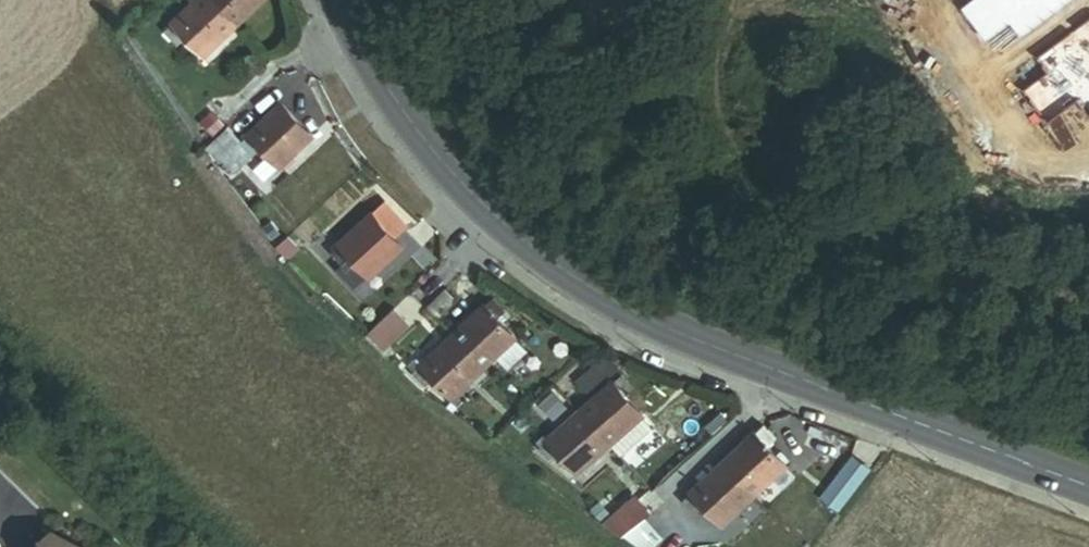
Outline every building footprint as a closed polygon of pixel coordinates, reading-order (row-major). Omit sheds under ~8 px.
[(236,31),(207,0),(198,0),(160,35),(173,50),(182,42),(203,62),(236,31)] [(267,2),(265,0),(207,0),(236,31),(267,2)] [(279,167),(312,139),(282,107),(241,143),(229,130),(206,148),(230,174),(261,148),(279,167)] [(406,229),(384,204),(370,216),(369,215),(330,250),(343,264),(351,256),(371,278),(401,250),(393,241),(406,229)] [(424,304),(436,317),(460,296),(448,283),(424,304)] [(530,356),(516,341),(494,316),(503,309),(488,297),(450,333),(484,370),(496,359),(510,375),(530,356)] [(363,335),(381,352),(413,325),(397,307),(363,335)] [(452,398),(484,370),(450,333),(411,370),(422,382),(430,376),(452,398)] [(581,378),(596,396),(625,371),(609,356),(581,378)] [(579,410),(610,445),(643,417),(645,416),(626,393),(634,384),(625,371),(596,396),(579,410)] [(554,452),(575,475),(610,445),(579,410),(537,446),(547,458),(554,452)] [(610,445),(622,460),(655,430),(643,417),(610,445)] [(715,466),(750,500),(785,468),(766,448),(772,442),(757,426),(715,466)] [(843,505),(874,466),(855,451),(825,491),(843,505)] [(717,530),(750,500),(715,466),(675,504),(689,521),(699,511),(717,530)] [(595,519),(615,533),(643,509),(627,491),(595,519)] [(57,530),(46,546),(84,546),(57,530)]
